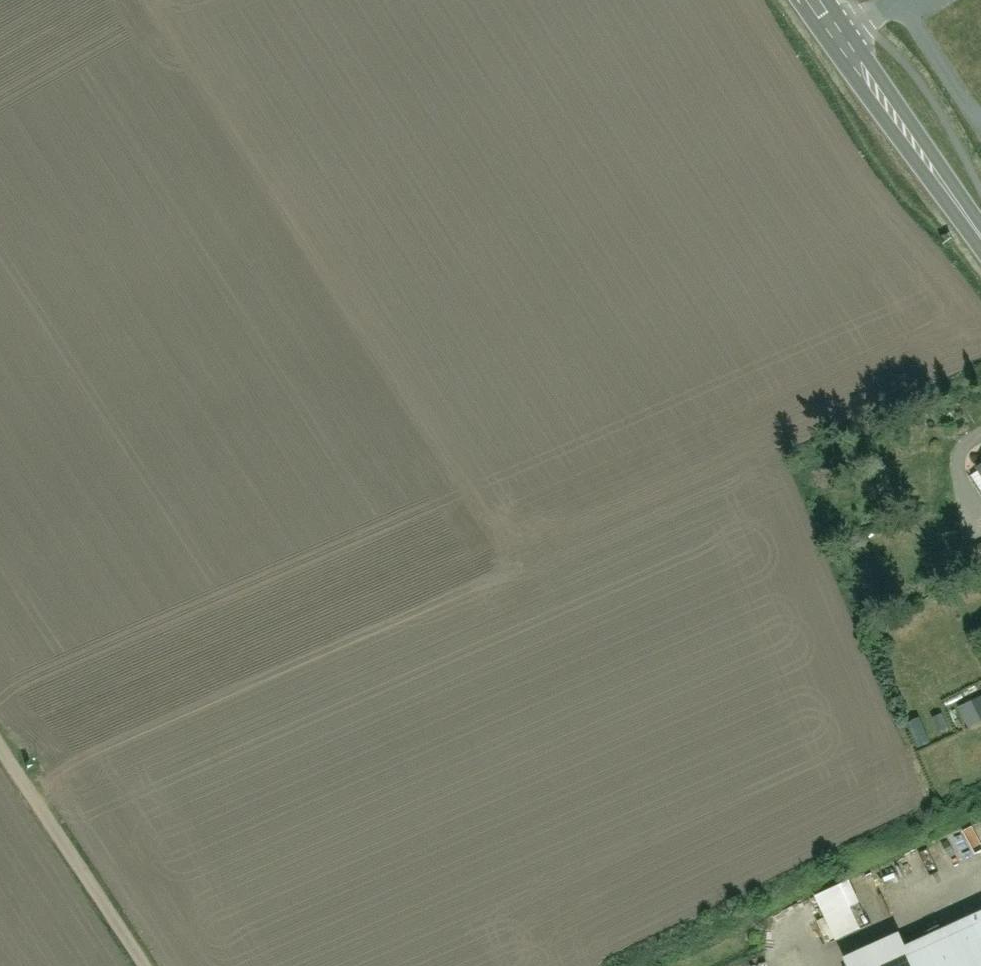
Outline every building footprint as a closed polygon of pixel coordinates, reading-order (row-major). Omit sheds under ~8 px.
[(915,965),(980,965),(980,918),(908,948),(915,965)]
